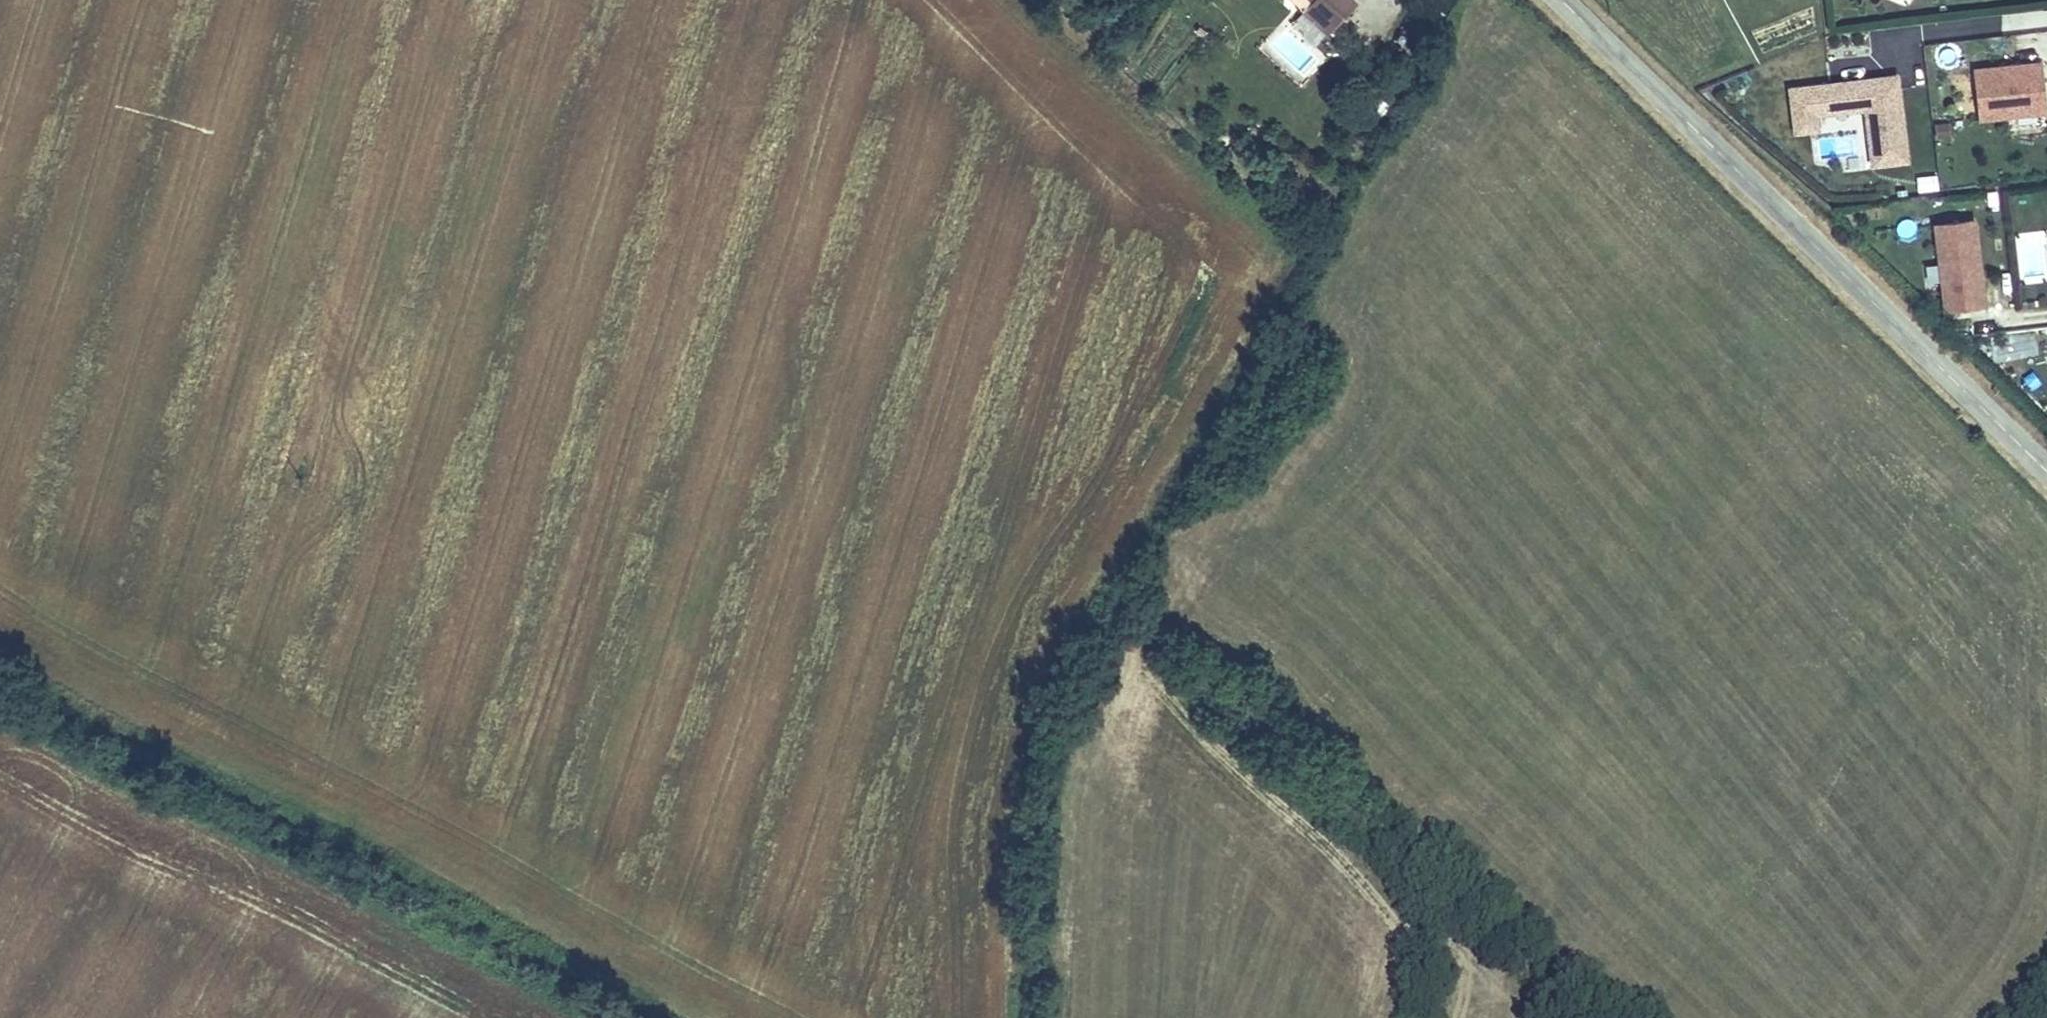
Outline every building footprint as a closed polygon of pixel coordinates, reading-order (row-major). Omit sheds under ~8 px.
[(1308,16),(1323,0),(1291,0),(1308,16)] [(1969,72),(1976,120),(2040,111),(2033,63),(1969,72)] [(1810,120),(1861,113),(1869,168),(1903,163),(1891,80),(1864,84),(1866,100),(1846,103),(1844,87),(1785,96),(1792,138),(1813,135),(1810,120)] [(1864,84),(1844,87),(1846,103),(1866,100),(1864,84)] [(1932,225),(1943,314),(1988,309),(1976,219),(1932,225)]
